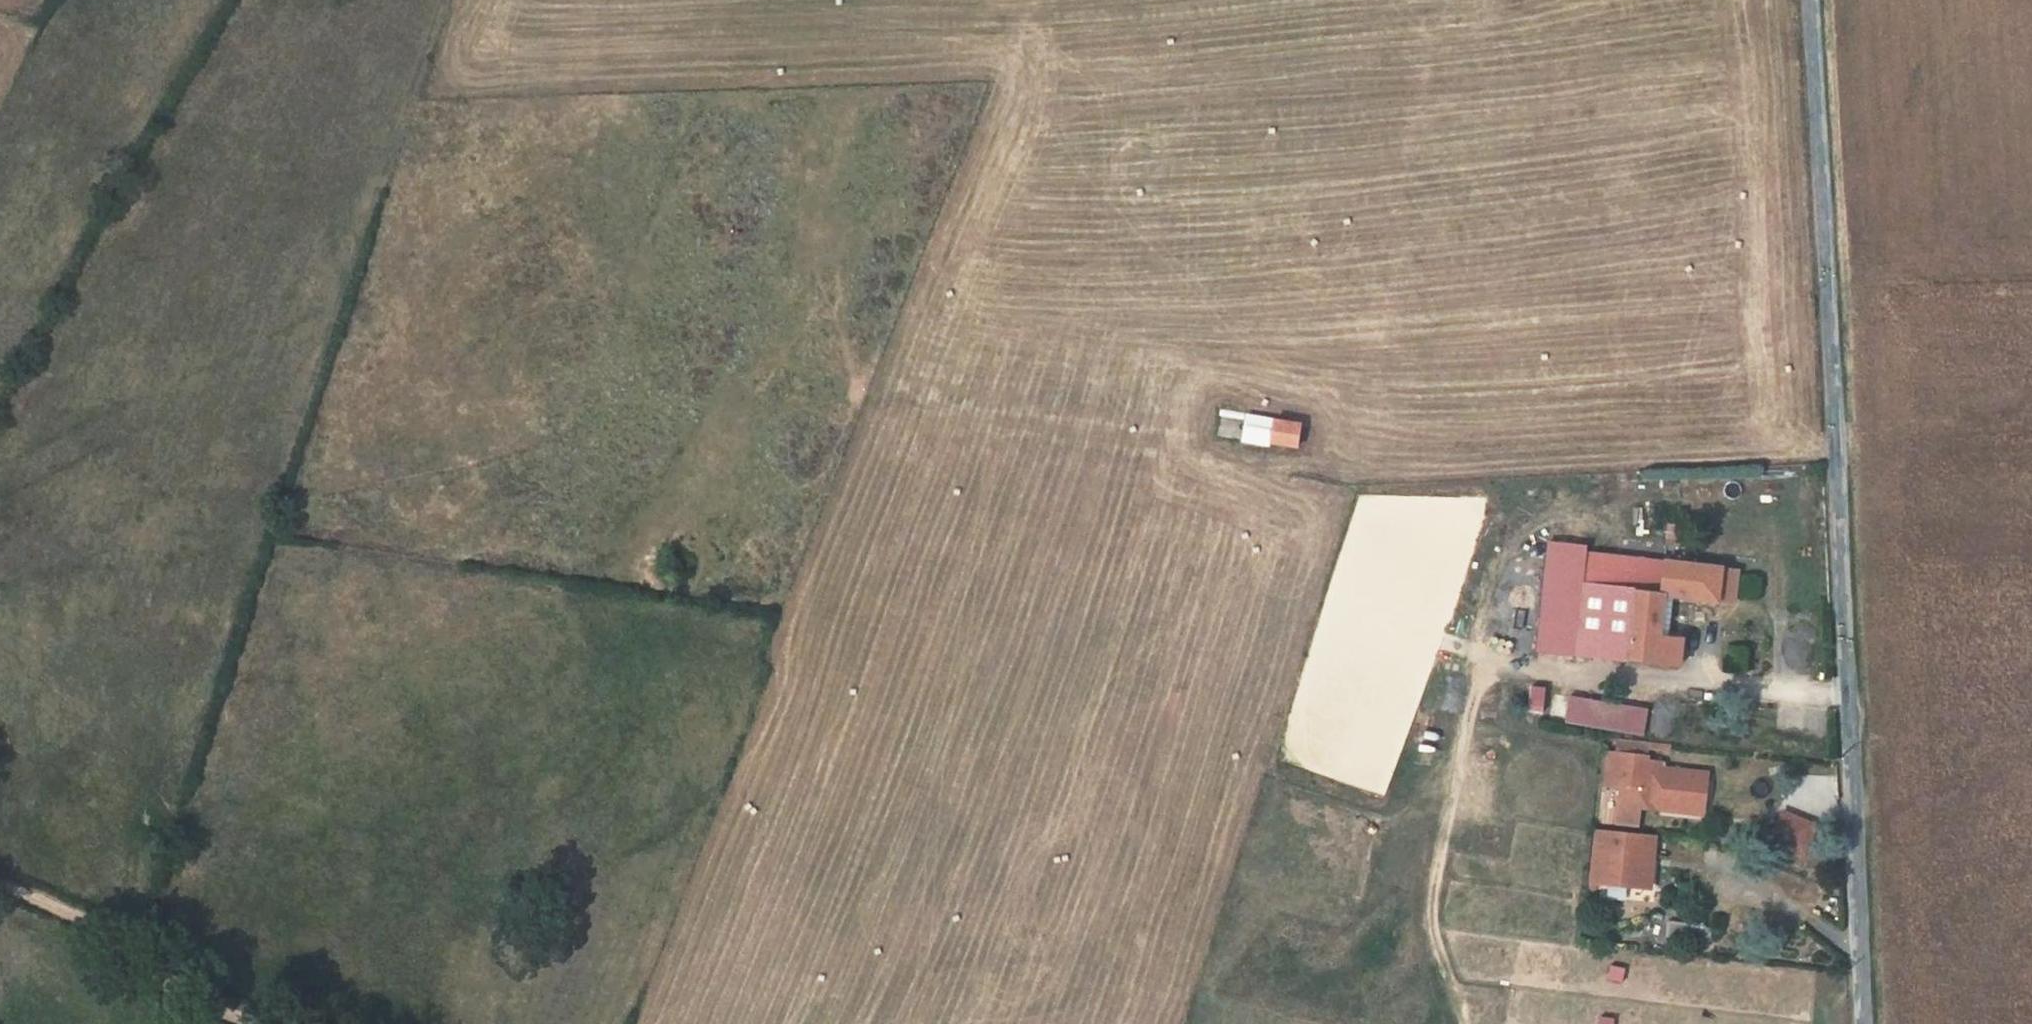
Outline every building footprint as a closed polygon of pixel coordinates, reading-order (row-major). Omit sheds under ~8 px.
[(1220,408),(1215,436),(1294,451),(1299,423),(1220,408)] [(1709,576),(1709,585),(1727,584),(1726,575),(1725,551),(1707,552),(1709,576)] [(1610,655),(1610,662),(1683,657),(1682,628),(1659,630),(1656,588),(1709,585),(1709,576),(1707,552),(1703,552),(1704,576),(1667,577),(1657,578),(1628,580),(1633,654),(1610,655)] [(1667,577),(1704,576),(1703,552),(1656,556),(1657,578),(1667,577)] [(1628,580),(1657,578),(1656,556),(1576,561),(1581,664),(1610,662),(1610,655),(1633,654),(1628,580)] [(1637,708),(1609,707),(1608,722),(1600,722),(1598,757),(1614,758),(1612,795),(1633,796),(1634,775),(1655,776),(1657,728),(1636,728),(1637,708)] [(1802,784),(1782,777),(1773,805),(1793,812),(1802,784)] [(1651,805),(1593,803),(1591,853),(1649,855),(1651,805)] [(1804,850),(1812,821),(1779,812),(1771,840),(1804,850)]
